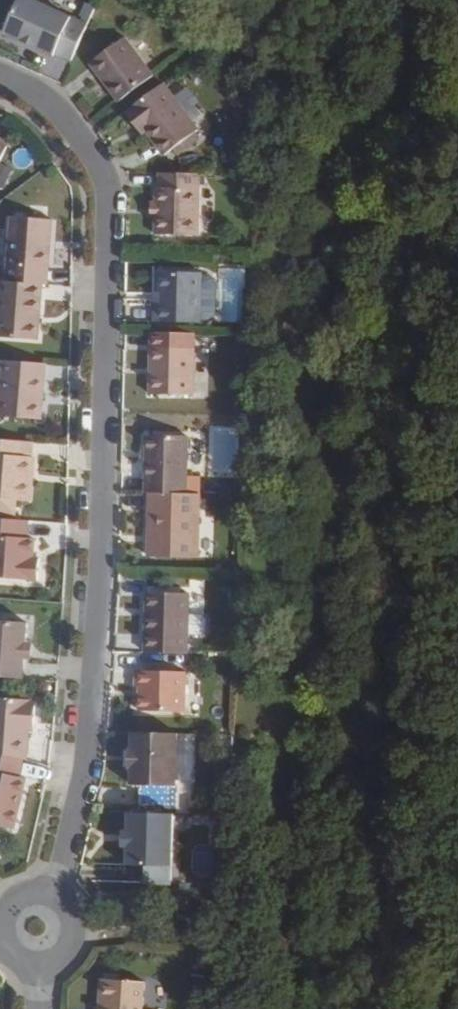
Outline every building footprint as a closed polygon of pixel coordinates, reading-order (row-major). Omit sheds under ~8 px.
[(4,33),(22,41),(24,36),(38,43),(36,47),(54,56),(55,54),(71,61),(87,25),(33,0),(19,0),(4,33)] [(24,36),(22,41),(36,47),(38,43),(24,36)] [(125,39),(91,64),(119,102),(153,77),(125,39)] [(163,85),(126,113),(138,129),(142,126),(146,132),(164,156),(175,148),(195,134),(198,131),(163,85)] [(142,126),(138,129),(142,135),(146,132),(142,126)] [(195,134),(175,148),(179,154),(199,139),(195,134)] [(7,147),(8,142),(0,138),(0,144),(7,147)] [(198,175),(158,174),(158,189),(155,189),(155,204),(154,216),(154,235),(197,236),(198,175)] [(51,220),(11,217),(6,282),(42,284),(47,285),(51,220)] [(199,273),(156,271),(156,292),(155,304),(151,304),(151,321),(198,323),(199,273)] [(0,281),(0,338),(38,340),(42,284),(6,282),(0,281)] [(193,348),(150,346),(149,394),(192,395),(193,348)] [(3,361),(0,397),(0,422),(40,425),(45,364),(3,361)] [(146,436),(145,493),(150,493),(187,494),(188,437),(146,436)] [(32,458),(27,457),(29,442),(0,440),(0,514),(15,515),(16,500),(21,501),(23,474),(31,475),(32,458)] [(31,475),(23,474),(21,501),(29,502),(31,475)] [(187,494),(150,493),(149,557),(197,559),(199,494),(187,494)] [(0,519),(0,578),(36,581),(38,559),(31,558),(33,539),(25,538),(26,521),(0,519)] [(187,594),(145,593),(143,653),(186,655),(187,636),(187,616),(187,594)] [(201,616),(187,616),(187,636),(200,636),(205,632),(205,620),(201,616)] [(22,679),(24,659),(25,644),(26,624),(0,622),(0,678),(22,679)] [(184,673),(135,672),(135,687),(139,687),(138,712),(183,713),(184,673)] [(16,758),(25,760),(28,731),(28,724),(33,725),(35,701),(0,699),(0,754),(16,758)] [(176,734),(131,733),(130,751),(128,751),(127,768),(130,768),(130,786),(139,786),(139,802),(174,804),(176,734)] [(6,828),(11,805),(9,805),(11,794),(13,795),(18,777),(11,776),(16,758),(0,754),(0,827),(6,828)] [(172,814),(128,813),(127,827),(127,847),(126,866),(141,866),(140,883),(170,885),(172,814)] [(100,979),(98,999),(103,1000),(102,1008),(140,1008),(142,982),(100,979)]
